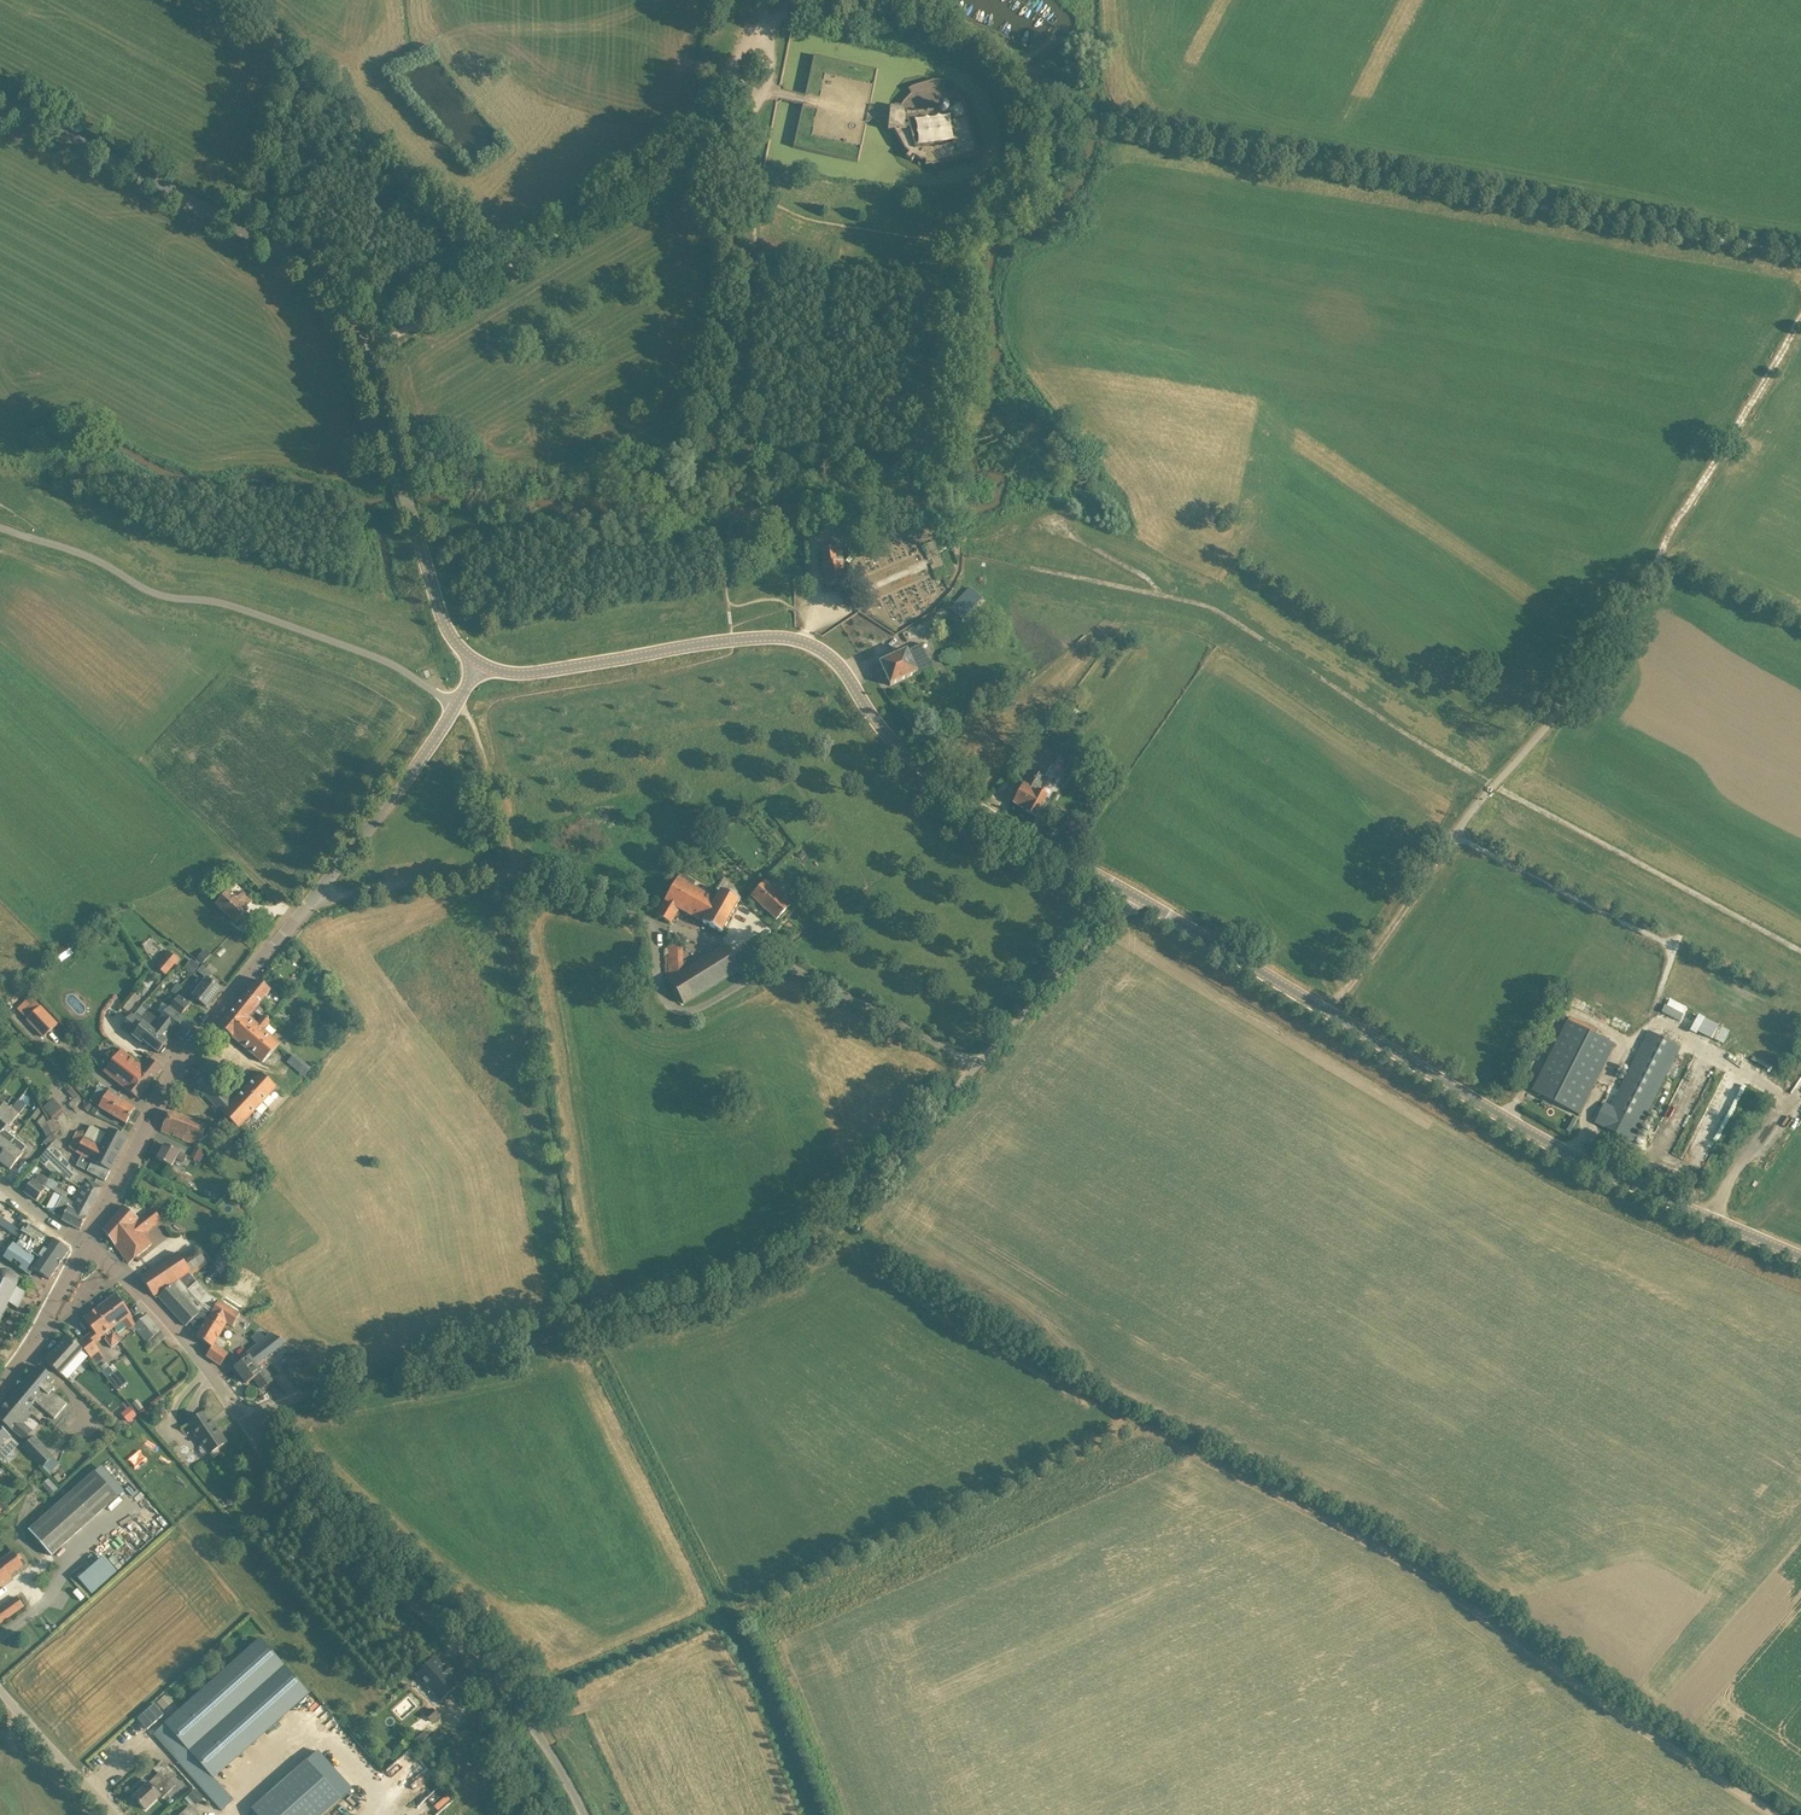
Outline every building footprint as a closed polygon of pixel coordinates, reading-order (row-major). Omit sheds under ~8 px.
[(904,100),(900,105),(901,105),(904,101),(912,93),(909,89),(913,87),(934,80),(943,80),(942,87),(942,89),(950,93),(960,100),(961,100),(962,100),(962,101),(976,151),(940,159),(940,161),(927,162),(926,158),(921,158),(915,153),(912,158),(907,155),(910,151),(906,147),(895,128),(894,128),(905,148),(909,151),(906,156),(912,159),(915,155),(921,159),(925,159),(926,163),(940,162),(979,153),(964,99),(951,91),(943,87),(944,80),(933,79),(912,86),(908,88),(911,93),(904,100)] [(795,144),(859,157),(861,144),(811,134),(817,107),(803,104),(795,144)] [(947,106),(947,105),(945,104),(942,104),(940,105),(939,108),(939,109),(941,111),(943,112),(946,112),(948,109),(947,106)] [(894,108),(890,108),(890,113),(889,117),(889,122),(888,128),(894,128),(895,128),(901,128),(907,128),(907,126),(904,125),(906,112),(906,109),(902,109),(894,108)] [(941,111),(939,109),(939,108),(906,112),(916,145),(929,145),(940,144),(955,140),(946,112),(943,112),(941,111)] [(922,545),(931,566),(937,579),(948,574),(933,540),(922,545)] [(835,547),(822,549),(824,564),(823,564),(826,586),(846,583),(844,571),(843,561),(838,562),(835,547)] [(852,552),(846,560),(850,563),(856,555),(852,552)] [(951,608),(963,619),(981,599),(970,588),(951,608)] [(908,649),(879,663),(890,686),(932,666),(922,644),(908,651),(908,649)] [(1026,811),(1036,816),(1047,796),(1038,791),(1051,769),(1049,768),(1058,752),(1038,741),(1033,749),(1030,757),(1027,756),(1023,765),(1032,770),(1013,803),(1026,810),(1026,811)] [(683,880),(677,877),(657,914),(671,923),(678,910),(722,933),(740,900),(721,889),(717,895),(715,894),(713,897),(686,882),(687,880),(684,878),(683,880)] [(791,904),(766,880),(751,896),(776,919),(791,904)] [(253,901),(243,892),(238,898),(229,890),(216,904),(236,923),(249,909),(247,907),(253,901)] [(85,932),(92,943),(109,933),(102,922),(85,932)] [(741,968),(726,945),(683,972),(682,944),(668,945),(669,981),(684,1004),(741,968)] [(168,949),(154,964),(166,975),(180,959),(168,949)] [(203,964),(208,958),(202,953),(197,959),(203,964)] [(193,961),(187,969),(193,973),(199,966),(195,963),(193,961)] [(170,1007),(180,1016),(195,998),(207,1007),(220,989),(208,980),(216,969),(210,964),(206,968),(203,965),(197,971),(192,978),(194,979),(199,972),(204,976),(208,979),(197,992),(192,988),(184,999),(178,995),(177,996),(174,994),(166,1006),(169,1008),(170,1007)] [(259,980),(246,995),(258,1005),(271,990),(259,980)] [(175,994),(183,985),(180,982),(172,991),(175,994)] [(265,1028),(269,1024),(270,1022),(267,1020),(268,1018),(266,1016),(264,1018),(262,1016),(255,1024),(248,1017),(258,1005),(246,995),(233,1011),(277,1047),(281,1042),(265,1028)] [(58,1023),(46,1011),(41,1005),(27,1019),(44,1036),(58,1023)] [(184,1040),(194,1027),(180,1016),(170,1007),(169,1008),(163,1016),(154,1008),(147,1017),(144,1014),(140,1019),(133,1013),(122,1027),(142,1043),(144,1041),(159,1053),(160,1052),(162,1053),(166,1047),(164,1046),(167,1042),(165,1040),(172,1031),(184,1040)] [(277,1047),(233,1011),(220,1027),(263,1063),(277,1047)] [(1691,1029),(1725,1043),(1731,1028),(1697,1014),(1691,1029)] [(1615,1044),(1568,1020),(1533,1091),(1580,1115),(1592,1091),(1615,1044)] [(1635,1059),(1612,1106),(1606,1102),(1595,1122),(1633,1141),(1666,1075),(1681,1046),(1649,1030),(1635,1059)] [(141,1068),(120,1050),(104,1071),(138,1098),(162,1069),(150,1059),(141,1068)] [(287,1061),(304,1075),(308,1070),(292,1056),(287,1061)] [(241,1093),(259,1109),(278,1088),(260,1073),(241,1093)] [(240,1129),(259,1109),(241,1093),(234,1102),(209,1077),(198,1087),(220,1111),(240,1129)] [(67,1091),(74,1099),(78,1096),(71,1088),(69,1090),(67,1091)] [(135,1108),(119,1098),(121,1094),(111,1088),(106,1096),(99,1107),(126,1123),(135,1108)] [(54,1118),(63,1109),(52,1097),(42,1107),(54,1118)] [(2,1121),(13,1108),(5,1101),(0,1107),(0,1119),(2,1121)] [(88,1101),(86,1103),(83,1106),(89,1112),(93,1107),(88,1101)] [(95,1106),(91,1112),(96,1115),(99,1109),(95,1106)] [(32,1117),(35,1120),(42,1111),(40,1107),(32,1117)] [(0,1133),(0,1157),(16,1139),(9,1133),(11,1131),(11,1128),(9,1126),(19,1114),(13,1108),(2,1121),(7,1125),(0,1133)] [(169,1112),(161,1131),(200,1144),(207,1125),(169,1112)] [(1569,1123),(1565,1129),(1571,1132),(1574,1126),(1569,1123)] [(55,1140),(52,1134),(48,1124),(43,1129),(48,1138),(43,1143),(49,1148),(53,1143),(55,1140)] [(102,1149),(118,1157),(128,1139),(108,1129),(106,1133),(91,1125),(87,1132),(88,1133),(98,1138),(94,1145),(102,1149)] [(92,1161),(86,1172),(105,1181),(111,1171),(118,1157),(102,1149),(94,1145),(98,1138),(88,1133),(87,1132),(86,1135),(77,1153),(92,1161)] [(0,1157),(0,1161),(10,1169),(23,1154),(22,1153),(26,1148),(16,1139),(0,1157)] [(89,1212),(102,1188),(86,1181),(85,1180),(85,1179),(74,1169),(60,1149),(59,1148),(53,1143),(49,1148),(38,1160),(46,1167),(49,1163),(67,1180),(79,1188),(72,1201),(63,1196),(62,1198),(89,1212)] [(187,1157),(165,1144),(157,1159),(171,1167),(176,1158),(184,1162),(187,1157)] [(194,1150),(191,1156),(195,1158),(200,1149),(196,1147),(194,1150)] [(58,1183),(41,1173),(37,1180),(55,1190),(58,1183)] [(33,1179),(24,1192),(36,1201),(46,1188),(33,1179)] [(62,1220),(80,1230),(87,1217),(89,1212),(62,1198),(54,1213),(63,1218),(62,1220)] [(138,1219),(124,1206),(103,1230),(129,1263),(152,1241),(145,1233),(149,1230),(162,1219),(153,1208),(138,1219)] [(12,1233),(16,1228),(2,1217),(0,1219),(0,1225),(12,1233)] [(3,1258),(3,1259),(30,1275),(34,1269),(50,1279),(69,1248),(29,1224),(28,1223),(15,1245),(12,1243),(12,1244),(14,1245),(6,1260),(3,1258)] [(154,1296),(157,1295),(158,1294),(172,1285),(190,1273),(191,1272),(182,1259),(177,1253),(141,1277),(154,1296)] [(202,1255),(188,1263),(193,1273),(207,1265),(202,1255)] [(17,1309),(25,1294),(16,1289),(17,1286),(17,1283),(19,1283),(18,1281),(16,1282),(16,1280),(15,1279),(9,1275),(2,1275),(1,1273),(0,1273),(0,1274),(1,1275),(0,1276),(0,1322),(9,1304),(17,1309)] [(198,1326),(202,1328),(207,1320),(222,1330),(226,1323),(233,1327),(240,1315),(219,1302),(209,1295),(196,1281),(190,1273),(172,1285),(159,1296),(186,1326),(191,1322),(194,1324),(193,1325),(197,1327),(198,1326)] [(116,1294),(96,1309),(111,1330),(112,1329),(123,1321),(129,1330),(132,1328),(135,1332),(137,1330),(151,1348),(166,1337),(155,1324),(147,1315),(137,1323),(131,1315),(116,1294)] [(136,1315),(141,1311),(137,1305),(132,1309),(136,1315)] [(84,1319),(94,1331),(100,1339),(104,1335),(106,1338),(105,1339),(111,1347),(120,1341),(112,1329),(111,1330),(96,1309),(84,1319)] [(207,1356),(220,1365),(228,1354),(222,1350),(227,1342),(218,1337),(222,1330),(207,1320),(202,1328),(196,1337),(212,1347),(207,1356)] [(251,1337),(257,1345),(261,1342),(265,1338),(259,1331),(251,1337)] [(83,1350),(68,1335),(45,1360),(61,1376),(62,1375),(83,1351),(83,1350)] [(79,1343),(86,1352),(91,1358),(99,1351),(100,1350),(95,1345),(94,1343),(88,1336),(79,1343)] [(249,1358),(235,1368),(247,1383),(254,1378),(262,1389),(273,1381),(265,1370),(262,1373),(256,1365),(270,1354),(261,1342),(257,1345),(246,1353),(250,1358),(249,1358)] [(39,1366),(12,1398),(23,1408),(25,1405),(30,1410),(28,1412),(31,1415),(32,1413),(39,1419),(46,1411),(55,1418),(67,1403),(53,1391),(55,1388),(51,1385),(55,1381),(39,1366)] [(115,1388),(126,1384),(120,1368),(109,1372),(115,1388)] [(0,1412),(0,1419),(13,1430),(12,1430),(24,1441),(33,1431),(24,1423),(31,1415),(28,1412),(30,1410),(25,1405),(23,1408),(12,1398),(0,1412)] [(132,1404),(139,1412),(144,1408),(138,1400),(132,1404)] [(130,1408),(122,1414),(128,1422),(136,1415),(130,1408)] [(203,1414),(188,1425),(208,1454),(226,1442),(214,1424),(211,1426),(203,1414)] [(0,1426),(0,1458),(15,1443),(16,1444),(17,1443),(0,1426)] [(35,1436),(23,1447),(42,1468),(54,1456),(35,1436)] [(135,1467),(145,1458),(139,1451),(129,1459),(135,1467)] [(28,1529),(52,1556),(118,1497),(95,1470),(28,1529)] [(42,1483),(51,1494),(58,1488),(49,1477),(42,1483)] [(11,1578),(8,1575),(24,1564),(14,1551),(0,1560),(0,1586),(11,1578)] [(76,1578),(91,1594),(116,1570),(101,1555),(76,1578)] [(0,1610),(0,1623),(24,1606),(18,1597),(0,1610)] [(182,1709),(233,1763),(310,1694),(261,1640),(182,1709)] [(459,1684),(435,1658),(418,1674),(442,1700),(459,1684)] [(157,1702),(164,1710),(174,1702),(167,1694),(157,1702)] [(138,1718),(148,1729),(164,1715),(154,1704),(138,1718)] [(425,1729),(433,1722),(439,1717),(434,1710),(432,1708),(418,1720),(425,1729)] [(182,1709),(154,1734),(223,1811),(234,1801),(215,1780),(233,1763),(182,1709)] [(341,1799),(306,1760),(264,1798),(252,1809),(257,1814),(323,1814),(341,1799)] [(141,1790),(134,1797),(146,1809),(160,1796),(162,1799),(176,1785),(168,1776),(165,1779),(158,1772),(148,1783),(143,1778),(136,1786),(141,1790)] [(194,1802),(196,1805),(204,1798),(196,1789),(188,1796),(194,1802)] [(190,1806),(180,1814),(199,1814),(190,1806)]
